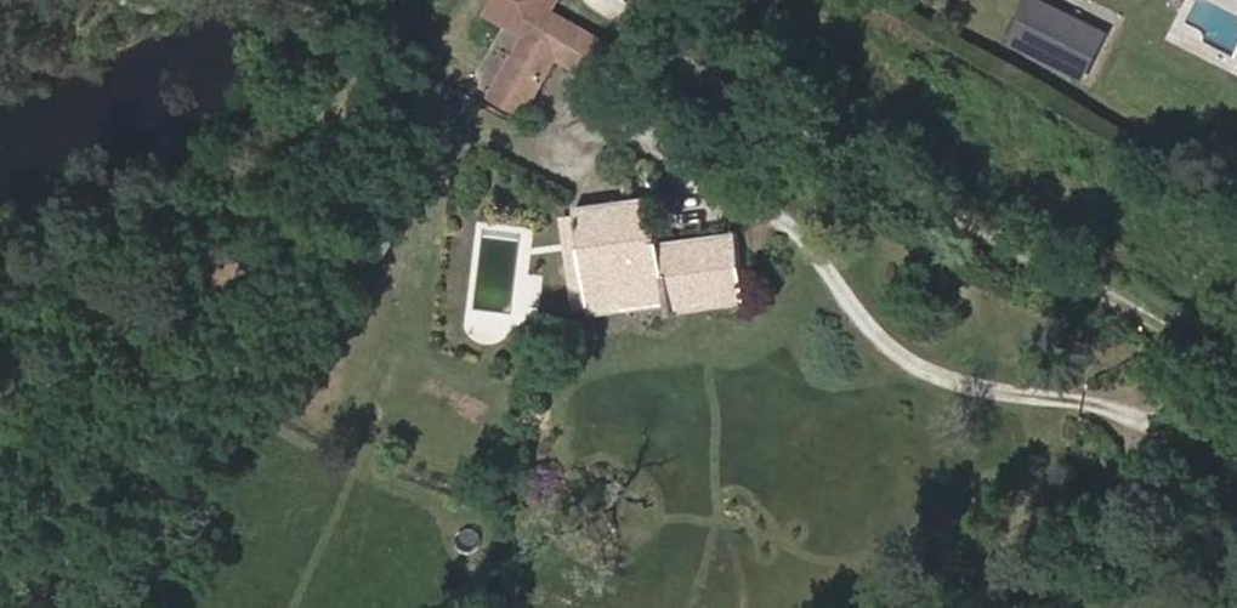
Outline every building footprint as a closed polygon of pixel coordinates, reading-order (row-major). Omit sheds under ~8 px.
[(522,113),(556,56),(590,76),(610,43),(549,7),(553,0),(494,0),(487,12),(524,34),(489,93),(522,113)] [(646,13),(653,0),(637,0),(634,6),(646,13)] [(1017,16),(1076,47),(1098,4),(1091,0),(1025,0),(1017,16)] [(649,205),(573,211),(582,309),(728,299),(724,239),(652,242),(649,205)]
